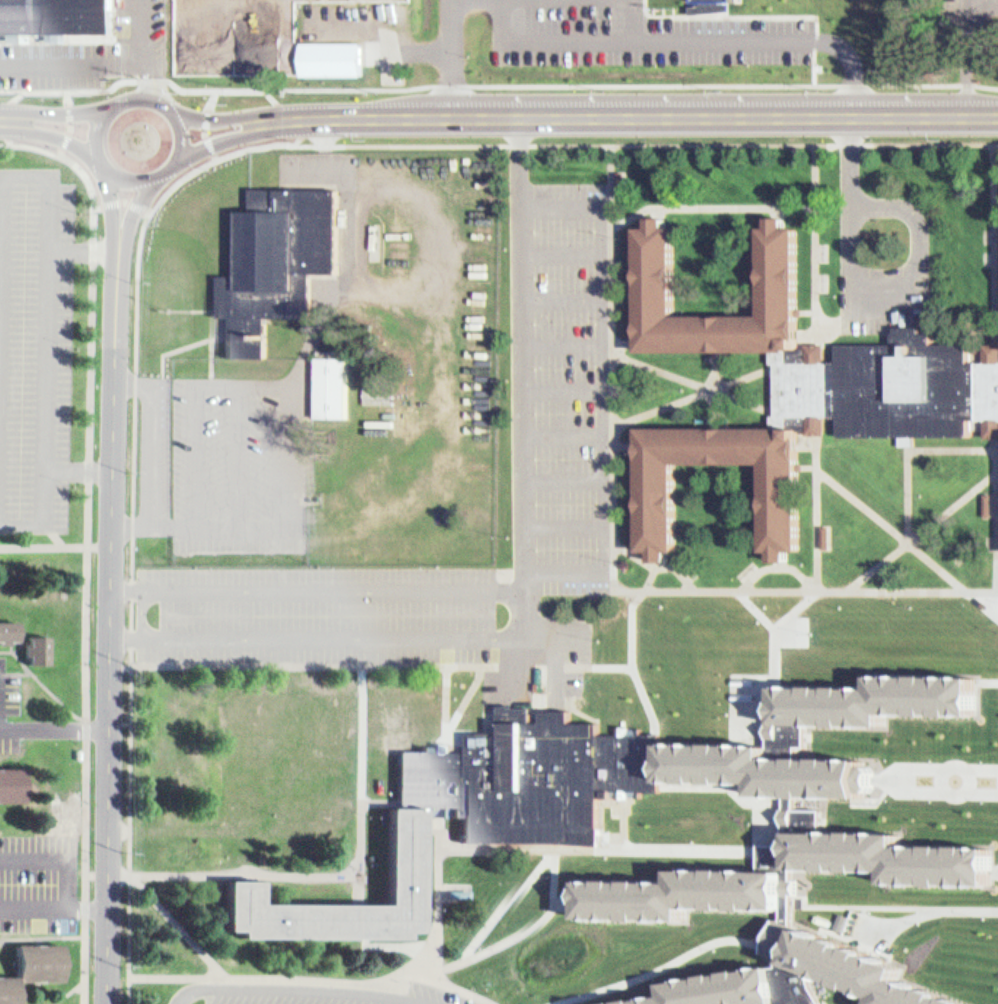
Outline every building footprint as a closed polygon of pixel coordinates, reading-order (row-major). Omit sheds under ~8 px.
[(115,29),(0,29),(0,0),(115,0),(115,29)] [(298,39),(361,37),(362,74),(299,75),(298,39)] [(235,357),(231,357),(231,314),(221,314),(221,272),(238,272),(238,209),(249,209),(249,188),(342,188),(342,265),(312,265),(312,311),(266,311),(266,357),(235,357)] [(641,351),(720,351),(777,351),(801,350),(801,337),(801,312),(802,225),(789,225),(788,216),(781,216),(774,216),(773,226),(765,226),(765,313),(676,314),(676,227),(668,227),(668,218),(661,218),(653,217),(653,229),(642,228),(641,340),(641,351)] [(894,344),(839,344),(840,361),(825,362),(825,343),(816,343),(809,343),(809,350),(801,350),(777,351),(777,368),(777,407),(777,428),(817,427),(839,427),(840,437),(905,437),(972,436),(972,420),(997,420),(997,351),(995,351),(985,351),(985,361),(972,361),(971,343),(936,343),(935,332),(923,332),(923,326),(900,326),(900,333),(894,333),(894,344)] [(317,351),(346,351),(346,415),(316,415),(317,351)] [(362,442),(392,442),(392,387),(362,387),(362,442)] [(677,464),(765,464),(764,550),(774,550),(774,561),(783,561),(789,561),(790,550),(802,550),(802,470),(802,444),(802,428),(777,428),(713,428),(639,428),(640,440),(641,549),(653,550),(653,560),(661,560),(669,560),(669,550),(679,550),(677,464)] [(22,635),(0,635),(0,614),(22,613),(22,635)] [(54,629),(32,630),(33,657),(54,657),(54,629)] [(767,692),(873,694),(873,680),(973,682),(972,719),(880,717),(880,732),(808,730),(807,748),(797,748),(797,764),(765,763),(766,750),(767,692)] [(601,789),(622,789),(631,790),(658,790),(659,785),(659,748),(660,731),(639,732),(599,732),(599,722),(570,722),(570,710),(543,710),(543,721),(532,721),(532,705),(502,705),(502,732),(467,732),(467,750),(444,751),(430,751),(404,751),(404,802),(404,808),(443,808),(467,808),(467,843),(600,844),(601,789)] [(742,750),(766,750),(765,763),(797,764),(862,764),(861,784),(861,803),(822,803),(783,802),(771,802),(752,801),(752,788),(732,787),(659,785),(659,748),(742,750)] [(30,802),(30,768),(0,768),(0,802),(30,802)] [(889,888),(989,889),(989,873),(989,852),(900,850),(900,836),(821,834),(822,803),(783,802),(782,842),(773,841),(758,841),(757,848),(757,871),(793,872),(889,874),(889,888)] [(268,881),(268,905),(365,905),(395,905),(395,808),(404,808),(430,808),(429,930),(415,930),(414,938),(248,937),(247,929),(234,929),(234,880),(253,881),(268,881)] [(793,902),(792,925),(780,920),(780,913),(685,913),(685,924),(580,924),(580,901),(580,887),(671,887),(671,871),(757,871),(793,872),(793,902)] [(903,982),(908,970),(877,958),(792,925),(780,920),(771,945),(768,952),(780,957),(792,962),(790,968),(813,976),(880,1003),(960,1003),(903,982)] [(22,941),(22,977),(69,978),(69,941),(22,941)] [(813,985),(823,1003),(778,1003),(775,973),(775,968),(781,968),(780,957),(792,962),(790,968),(813,976),(813,985)] [(775,973),(666,989),(668,1001),(648,1003),(778,1003),(775,973)] [(21,974),(0,974),(0,1003),(22,1003),(21,974)]
